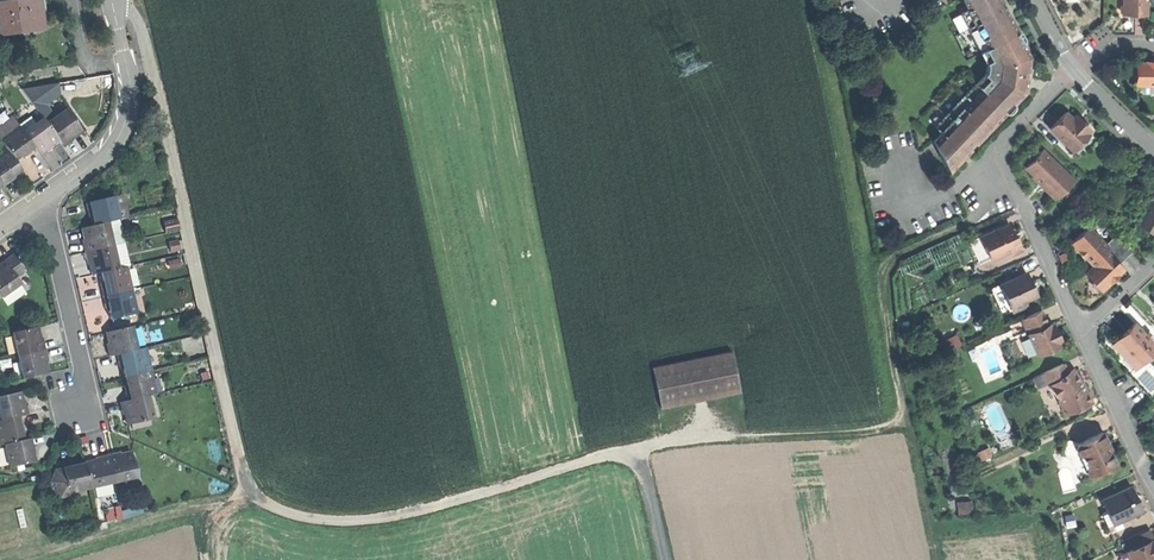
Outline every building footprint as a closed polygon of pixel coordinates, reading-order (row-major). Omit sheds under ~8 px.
[(1,34),(11,33),(25,31),(40,29),(36,0),(32,0),(20,2),(0,4),(0,31),(1,34)] [(948,170),(970,149),(967,146),(970,144),(973,141),(971,140),(977,134),(980,138),(1025,92),(1025,87),(1020,87),(1021,77),(1024,78),(1024,73),(1024,70),(1028,70),(1029,56),(1008,14),(1003,17),(1000,10),(1001,9),(1000,5),(998,3),(1001,2),(1000,0),(963,0),(967,8),(962,12),(987,61),(986,75),(935,127),(940,132),(933,139),(948,170)] [(1122,13),(1134,14),(1146,14),(1146,0),(1123,0),(1122,13)] [(1004,7),(1001,9),(1000,10),(1003,17),(1008,14),(1004,7)] [(1147,62),(1141,62),(1141,82),(1150,83),(1153,83),(1153,62),(1147,62)] [(929,120),(935,127),(986,75),(977,66),(956,88),(959,90),(929,120)] [(21,89),(42,120),(45,125),(56,117),(47,105),(60,96),(59,83),(21,89)] [(56,117),(45,125),(57,141),(62,148),(72,141),(71,138),(72,137),(80,132),(65,111),(56,117)] [(1050,127),(1071,148),(1088,131),(1089,130),(1083,124),(1081,122),(1080,120),(1076,121),(1071,116),(1066,111),(1050,127)] [(1075,111),(1071,116),(1076,121),(1080,120),(1081,122),(1083,120),(1079,115),(1075,111)] [(42,120),(23,134),(34,151),(39,157),(49,150),(48,147),(50,146),(57,141),(45,125),(42,120)] [(5,151),(13,162),(20,158),(23,155),(25,157),(34,151),(23,134),(18,127),(0,140),(0,143),(5,151)] [(1091,134),(1088,131),(1071,148),(1074,151),(1091,134)] [(975,143),(980,138),(977,134),(971,140),(973,141),(975,143)] [(1041,184),(1055,198),(1073,181),(1044,150),(1026,166),(1034,174),(1033,175),(1041,184)] [(0,155),(0,184),(3,188),(13,181),(11,178),(13,176),(20,172),(13,162),(5,151),(0,155)] [(122,195),(114,197),(119,220),(128,218),(122,195)] [(1153,234),(1153,197),(1152,195),(1143,212),(1139,210),(1132,222),(1153,234)] [(114,197),(85,204),(86,210),(87,216),(91,215),(93,226),(107,223),(119,220),(114,197)] [(170,220),(173,231),(183,230),(180,218),(170,220)] [(124,244),(119,220),(107,223),(113,246),(124,244)] [(82,246),(84,253),(113,246),(107,223),(93,226),(81,229),(84,241),(81,241),(82,246)] [(985,247),(990,257),(1009,248),(1012,253),(1022,249),(1015,236),(1014,232),(1012,232),(1008,224),(997,229),(996,228),(983,235),(989,245),(985,247)] [(1083,254),(1094,265),(1109,252),(1111,250),(1105,244),(1089,226),(1071,241),(1075,245),(1073,248),(1078,248),(1082,248),(1084,250),(1083,254)] [(1116,234),(1105,244),(1111,250),(1109,252),(1119,263),(1132,251),(1116,234)] [(980,236),(985,247),(989,245),(983,235),(980,236)] [(173,240),(173,251),(183,250),(182,239),(173,240)] [(129,267),(124,244),(113,246),(118,270),(125,268),(129,267)] [(100,274),(118,270),(113,246),(84,253),(87,265),(90,264),(91,269),(92,275),(100,274)] [(1094,265),(1086,273),(1093,282),(1093,285),(1095,288),(1099,287),(1101,290),(1111,280),(1109,278),(1115,273),(1117,275),(1124,269),(1119,263),(1109,252),(1094,265)] [(19,285),(15,279),(25,272),(13,255),(0,264),(0,298),(19,285)] [(131,291),(125,268),(118,270),(100,274),(103,285),(100,286),(101,290),(102,298),(131,291)] [(1011,306),(1013,311),(1026,305),(1024,300),(1034,295),(1031,289),(1029,285),(1032,284),(1026,272),(1001,284),(1011,306)] [(1001,310),(1011,306),(1001,284),(991,288),(1001,310)] [(19,285),(0,298),(0,299),(6,307),(24,293),(19,285)] [(136,314),(131,291),(102,298),(105,309),(108,308),(109,312),(110,320),(136,314)] [(1022,318),(1038,355),(1060,345),(1059,341),(1061,340),(1057,330),(1053,322),(1047,325),(1041,310),(1022,318)] [(1140,363),(1153,350),(1153,344),(1135,323),(1124,333),(1117,339),(1140,363)] [(131,327),(106,333),(107,341),(108,344),(106,345),(108,357),(116,355),(136,350),(131,327)] [(12,334),(17,357),(45,350),(42,339),(39,339),(38,335),(36,328),(12,334)] [(1135,368),(1140,363),(1117,339),(1112,344),(1135,368)] [(144,348),(136,350),(116,355),(119,367),(122,367),(123,371),(125,378),(149,372),(144,348)] [(17,357),(23,379),(47,374),(45,367),(44,362),(47,362),(45,350),(17,357)] [(659,409),(739,392),(730,350),(650,368),(659,409)] [(1049,382),(1050,385),(1067,374),(1062,363),(1044,372),(1049,382)] [(1050,385),(1060,399),(1082,384),(1081,381),(1077,376),(1072,370),(1067,374),(1050,385)] [(155,395),(149,372),(125,378),(127,389),(124,390),(125,395),(127,401),(147,397),(155,395)] [(1037,387),(1049,382),(1044,372),(1032,377),(1037,387)] [(1084,388),(1082,384),(1060,399),(1065,412),(1091,402),(1089,399),(1086,392),(1084,388)] [(20,417),(27,416),(24,403),(21,404),(20,400),(19,393),(0,397),(0,422),(20,417)] [(152,419),(147,397),(127,401),(120,403),(122,414),(125,413),(126,418),(127,425),(152,419)] [(3,445),(22,441),(20,429),(23,429),(22,424),(20,417),(0,422),(0,446),(3,445)] [(1103,431),(1078,443),(1079,445),(1075,446),(1076,448),(1079,453),(1084,455),(1089,467),(1087,471),(1089,475),(1094,478),(1100,475),(1101,471),(1107,468),(1108,470),(1117,466),(1110,452),(1105,442),(1107,441),(1103,431)] [(1071,456),(1079,453),(1076,448),(1075,446),(1079,445),(1078,443),(1069,437),(1061,450),(1071,456)] [(22,441),(3,445),(9,468),(33,462),(32,455),(31,451),(33,450),(31,439),(22,441)] [(119,453),(107,456),(113,483),(136,478),(131,453),(123,455),(120,456),(119,453)] [(90,489),(113,483),(107,456),(99,457),(94,458),(95,462),(84,464),(90,489)] [(89,489),(90,489),(84,464),(83,464),(78,466),(73,467),(72,464),(60,466),(61,470),(67,494),(89,489)] [(67,497),(67,494),(61,470),(54,472),(49,483),(51,493),(57,499),(67,497)] [(1114,510),(1119,521),(1120,520),(1142,510),(1136,497),(1131,486),(1101,499),(1107,512),(1107,513),(1114,510)] [(1112,524),(1119,521),(1114,510),(1107,513),(1112,524)] [(1123,527),(1120,520),(1119,521),(1112,524),(1107,513),(1107,512),(1101,514),(1110,532),(1123,527)] [(1132,549),(1153,539),(1150,529),(1127,540),(1132,549)] [(1131,559),(1153,559),(1153,539),(1132,549),(1128,551),(1131,559)] [(1128,551),(1119,555),(1121,559),(1131,559),(1128,551)]
